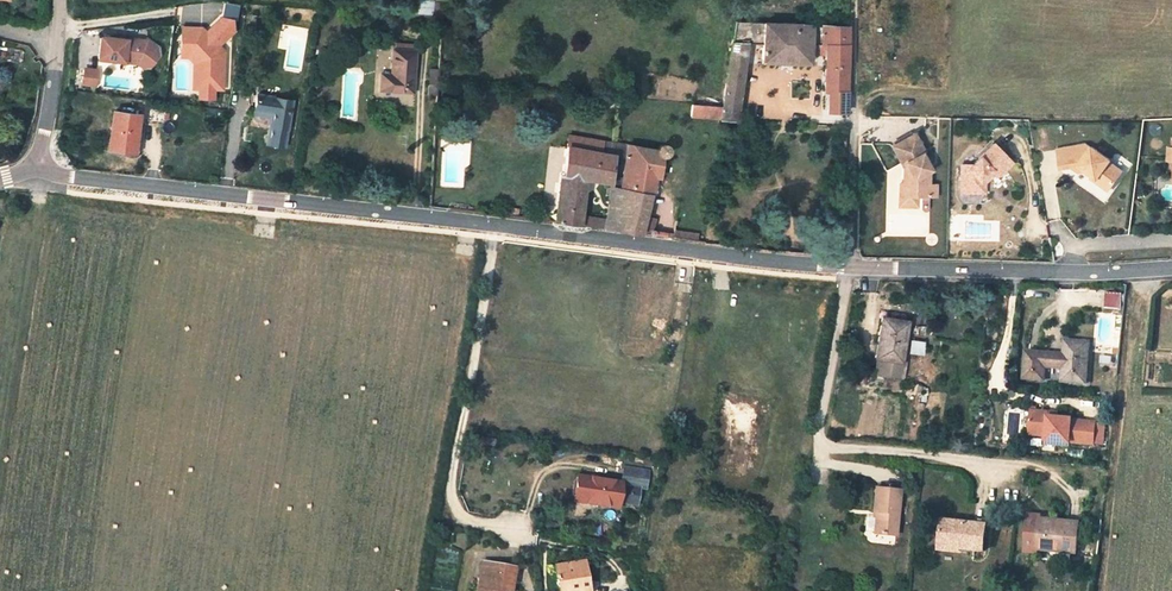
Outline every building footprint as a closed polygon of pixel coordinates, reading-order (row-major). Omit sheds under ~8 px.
[(434,0),(417,0),(416,15),(433,16),(434,0)] [(183,22),(180,43),(197,45),(202,51),(201,57),(195,60),(192,84),(196,85),(195,94),(206,96),(207,86),(215,87),(220,49),(215,43),(232,30),(232,18),(222,14),(209,25),(212,29),(208,32),(201,22),(183,22)] [(818,25),(735,21),(723,106),(721,119),(736,120),(746,42),(762,44),(761,61),(809,63),(810,45),(825,46),(824,92),(828,92),(827,111),(846,112),(847,26),(829,25),(828,20),(828,19),(826,17),(825,16),(823,16),(821,17),(819,18),(818,20),(818,25)] [(101,35),(99,58),(138,62),(145,66),(151,64),(158,54),(157,47),(147,38),(137,37),(137,39),(101,35)] [(197,45),(180,43),(179,51),(190,55),(189,65),(189,90),(190,94),(195,94),(196,85),(192,84),(195,60),(201,57),(202,51),(197,45)] [(415,50),(412,50),(395,49),(393,49),(391,74),(381,73),(380,90),(413,92),(415,50)] [(428,85),(437,86),(437,84),(438,68),(429,67),(428,85)] [(99,70),(85,69),(84,85),(98,86),(99,70)] [(436,96),(437,86),(428,85),(427,95),(436,96)] [(272,112),(270,117),(266,143),(283,147),(292,99),(257,93),(254,108),(272,112)] [(691,103),(690,116),(721,119),(723,106),(691,103)] [(584,108),(574,107),(573,117),(583,118),(584,108)] [(253,114),(270,117),(272,112),(254,108),(253,114)] [(109,148),(136,152),(140,115),(114,111),(109,148)] [(568,145),(601,152),(603,140),(569,134),(568,145)] [(915,196),(915,198),(918,199),(934,199),(934,188),(927,187),(927,181),(925,175),(929,173),(928,169),(931,167),(929,164),(925,155),(928,153),(919,135),(896,147),(906,169),(905,185),(905,186),(909,186),(908,195),(915,196)] [(611,183),(611,186),(650,193),(654,177),(659,178),(662,156),(664,155),(666,154),(667,152),(667,150),(667,149),(666,147),(664,146),(663,145),(661,145),(659,146),(658,148),(657,149),(615,142),(614,154),(615,154),(615,156),(626,158),(623,179),(612,177),(611,183)] [(559,222),(580,225),(582,215),(586,179),(611,183),(612,177),(615,156),(615,154),(614,154),(601,152),(568,145),(564,174),(559,222)] [(983,181),(992,174),(1000,178),(1013,167),(997,147),(972,166),(962,166),(962,192),(982,192),(983,181)] [(1089,152),(1083,148),(1058,152),(1061,171),(1071,169),(1079,168),(1084,171),(1090,176),(1096,180),(1094,184),(1107,194),(1122,173),(1109,164),(1111,161),(1092,148),(1089,152)] [(1072,171),(1079,177),(1084,171),(1079,168),(1071,169),(1072,171)] [(556,221),(559,222),(564,174),(561,174),(556,221)] [(999,182),(1000,178),(992,174),(983,181),(982,192),(987,193),(987,184),(993,179),(999,182)] [(1087,180),(1093,184),(1094,184),(1096,180),(1090,176),(1087,180)] [(650,193),(611,186),(609,199),(628,203),(624,231),(640,233),(644,217),(650,193)] [(918,209),(918,199),(915,198),(915,196),(908,195),(909,186),(905,186),(899,186),(899,208),(918,209)] [(609,199),(605,219),(604,228),(624,231),(628,203),(609,199)] [(605,219),(582,215),(580,225),(604,228),(605,219)] [(651,234),(655,219),(644,217),(640,233),(651,234)] [(585,258),(598,260),(599,251),(586,249),(585,258)] [(1104,308),(1120,309),(1121,294),(1105,293),(1104,308)] [(875,358),(878,358),(875,373),(884,375),(901,378),(902,378),(904,362),(901,361),(907,321),(883,317),(875,358)] [(1025,351),(1023,379),(1043,380),(1044,367),(1062,368),(1061,382),(1084,383),(1088,342),(1064,341),(1063,354),(1025,351)] [(884,375),(875,373),(874,381),(883,383),(884,375)] [(1096,441),(1098,419),(1074,417),(1074,415),(1051,413),(1051,409),(1034,407),(1032,431),(1049,433),(1048,440),(1071,443),(1071,439),(1096,441)] [(621,486),(639,489),(640,481),(646,482),(648,471),(623,467),(621,483),(621,486)] [(621,483),(597,479),(590,478),(578,477),(574,501),(618,507),(619,503),(636,506),(639,489),(621,486),(621,483)] [(899,492),(875,490),(873,513),(876,513),(874,534),(895,537),(899,492)] [(1041,516),(1027,515),(1024,552),(1037,554),(1038,548),(1061,550),(1060,552),(1076,554),(1079,523),(1040,519),(1041,516)] [(940,547),(984,552),(986,526),(943,521),(940,547)] [(580,587),(580,590),(590,590),(585,561),(554,566),(558,590),(580,587)] [(483,590),(510,590),(515,568),(484,562),(481,577),(486,579),(483,590)] [(486,579),(481,577),(477,590),(483,590),(486,579)]
